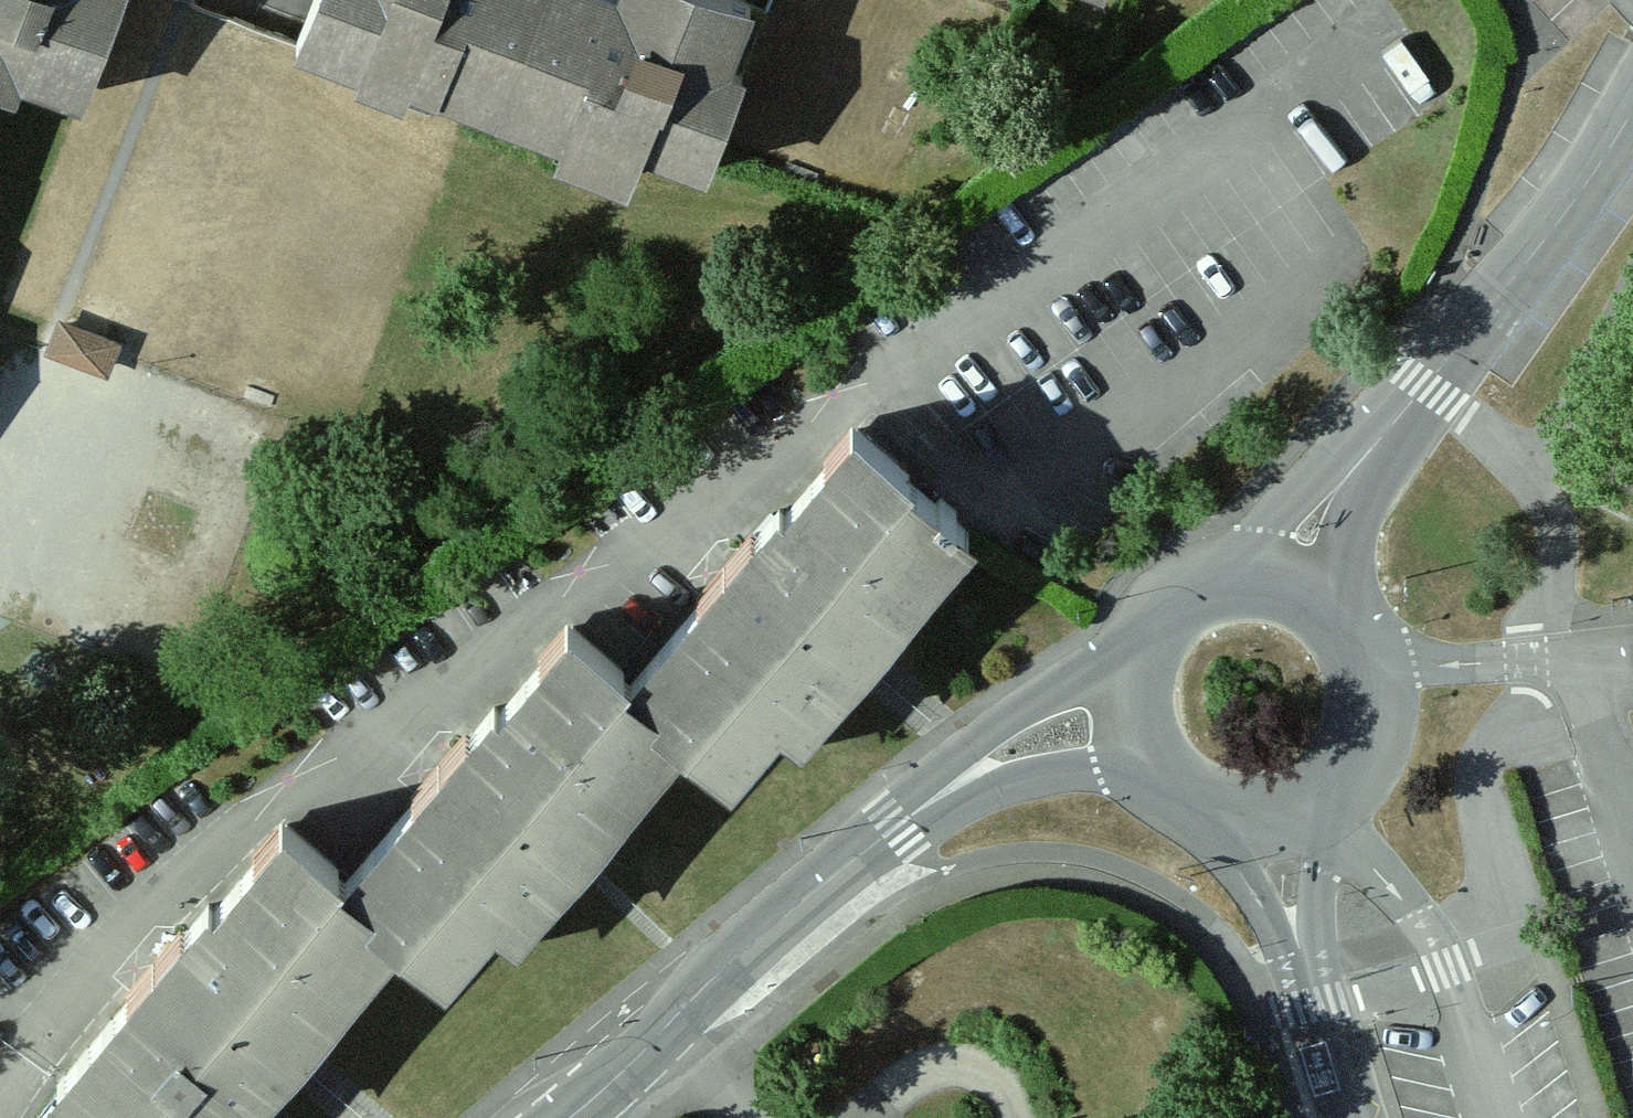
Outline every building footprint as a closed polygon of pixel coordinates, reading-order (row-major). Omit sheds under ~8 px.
[(12,88),(20,70),(27,53),(90,77),(121,0),(0,0),(0,83),(12,88)] [(743,70),(728,64),(706,55),(727,0),(320,0),(312,20),(369,42),(364,58),(412,76),(445,89),(453,68),(508,90),(577,117),(571,137),(631,161),(642,136),(706,161),(743,70)] [(750,3),(743,0),(727,0),(706,55),(728,64),(750,3)] [(312,20),(305,41),(362,64),(364,58),(369,42),(312,20)] [(84,92),(90,77),(27,53),(20,70),(80,94),(84,92)] [(362,64),(358,74),(406,92),(412,76),(364,58),(362,64)] [(445,89),(500,111),(508,90),(453,68),(445,89)] [(500,111),(571,137),(577,117),(508,90),(500,111)] [(571,137),(564,154),(625,176),(631,161),(571,137)] [(822,457),(830,464),(839,472),(867,438),(850,424),(822,457)] [(81,1117),(201,1117),(209,1108),(220,1117),(235,1117),(278,1070),(268,1061),(291,1035),(316,1007),(326,1015),(400,930),(430,957),(448,934),(460,944),(494,908),(514,924),(559,873),(549,864),(572,837),(597,809),(607,817),(683,731),(714,758),(737,733),(750,745),(779,712),(798,728),(843,676),(835,669),(834,667),(860,639),(885,611),(894,619),(968,534),(908,482),(912,476),(867,438),(839,472),(830,464),(790,513),(783,507),(757,535),(766,543),(740,575),(714,604),(705,596),(630,684),(618,672),(620,667),(578,633),(550,665),(544,660),(503,709),(499,706),(472,736),(482,744),(458,772),(432,802),(422,794),(346,881),(330,868),(334,863),(292,827),(263,860),(259,857),(216,906),(212,902),(186,932),(192,937),(167,966),(144,994),(138,989),(58,1084),(88,1110),(81,1117)] [(750,529),(723,560),(740,575),(766,543),(757,535),(750,529)] [(698,590),(705,596),(714,604),(740,575),(723,560),(698,590)] [(905,628),(894,619),(885,611),(860,639),(879,656),(905,628)] [(539,655),(544,660),(550,665),(578,633),(566,622),(539,655)] [(870,667),(879,656),(860,639),(834,667),(835,669),(843,676),(853,686),(870,667)] [(465,729),(442,757),(458,772),(482,744),(472,736),(465,729)] [(728,770),(750,745),(737,733),(714,758),(728,770)] [(416,787),(422,794),(432,802),(458,772),(442,757),(416,787)] [(617,826),(607,817),(597,809),(572,837),(592,855),(617,826)] [(253,852),(259,857),(263,860),(292,827),(282,817),(253,852)] [(582,866),(592,855),(572,837),(549,864),(559,873),(569,882),(582,866)] [(179,926),(154,955),(167,966),(192,937),(186,932),(179,926)] [(441,966),(460,944),(448,934),(430,957),(441,966)] [(131,983),(138,989),(144,994),(167,966),(154,955),(131,983)] [(335,1023),(326,1015),(316,1007),(291,1035),(310,1052),(335,1023)] [(300,1064),(310,1052),(291,1035),(268,1061),(278,1070),(287,1079),(300,1064)]
